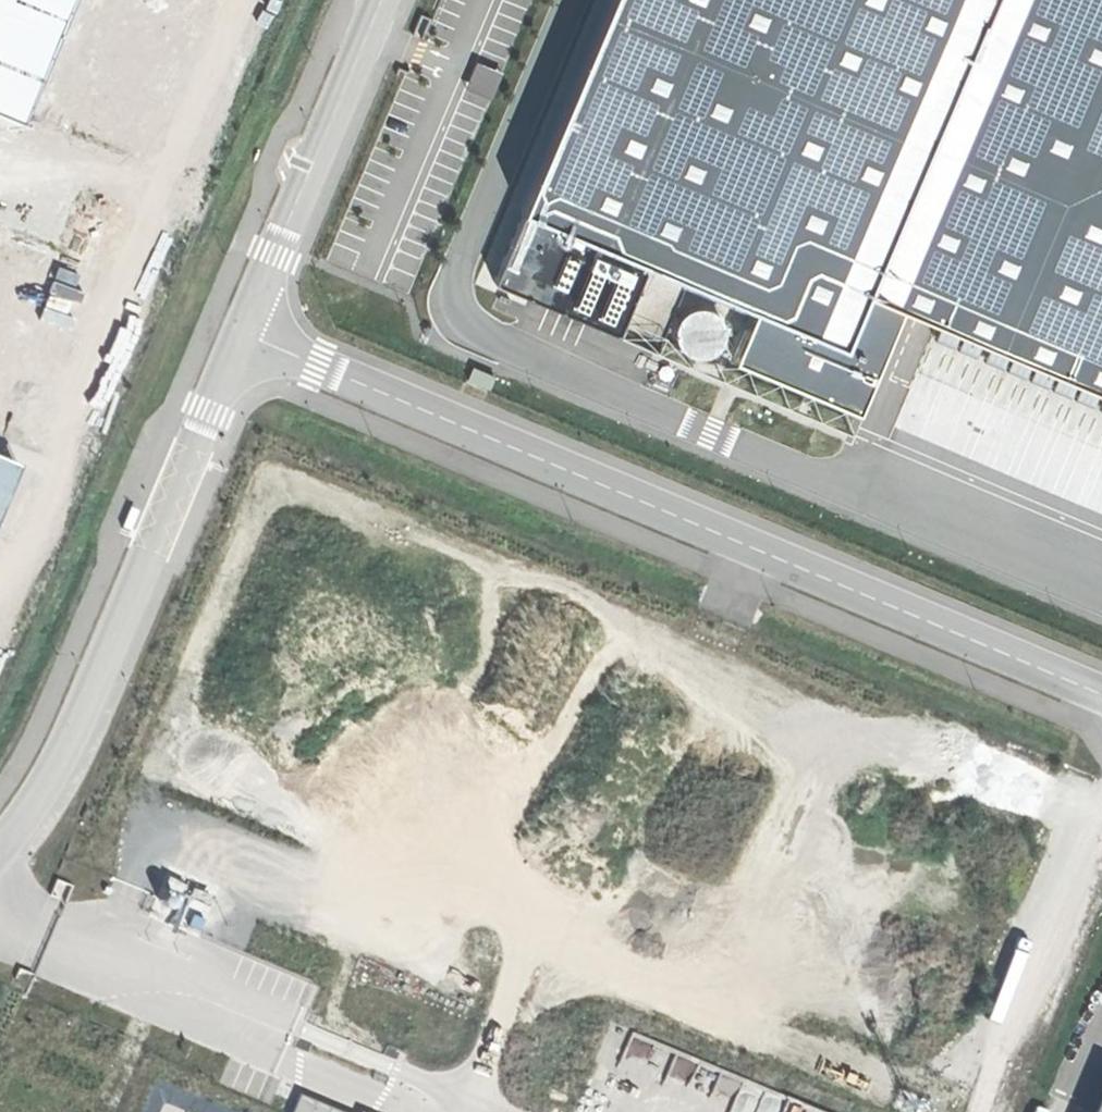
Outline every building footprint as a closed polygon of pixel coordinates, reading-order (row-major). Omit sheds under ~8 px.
[(17,126),(70,0),(0,0),(0,119),(17,126)] [(522,206),(845,343),(865,290),(1101,388),(1101,0),(607,0),(522,206)] [(494,94),(505,68),(479,58),(469,84),(494,94)] [(292,1111),(338,1111),(299,1096),(292,1111)]
